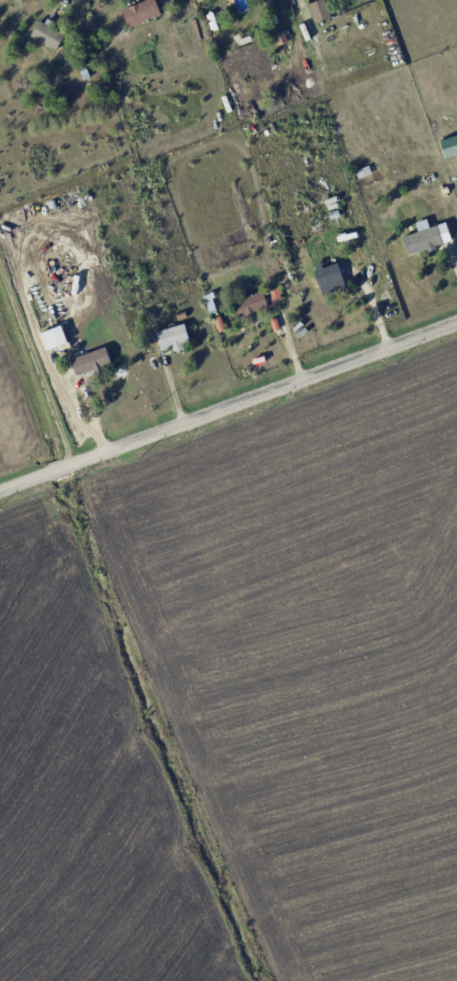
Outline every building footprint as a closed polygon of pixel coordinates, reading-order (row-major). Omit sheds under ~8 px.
[(129,27),(161,15),(155,0),(147,0),(122,9),(129,27)] [(331,16),(325,0),(319,0),(309,4),(316,22),(331,16)] [(31,38),(58,48),(64,32),(37,21),(31,38)] [(278,45),(287,41),(282,30),(273,33),(278,45)] [(439,141),(445,158),(456,154),(456,135),(439,141)] [(402,236),(407,255),(451,242),(445,222),(428,227),(426,219),(415,223),(418,232),(402,236)] [(314,268),(321,295),(345,289),(338,262),(314,268)] [(272,302),(281,299),(277,287),(268,291),(272,302)] [(232,301),(238,320),(256,314),(254,309),(267,305),(262,291),(232,301)] [(180,341),(188,340),(185,325),(156,330),(160,350),(173,347),(174,351),(182,349),(180,341)] [(70,360),(76,377),(111,364),(105,347),(70,360)]
